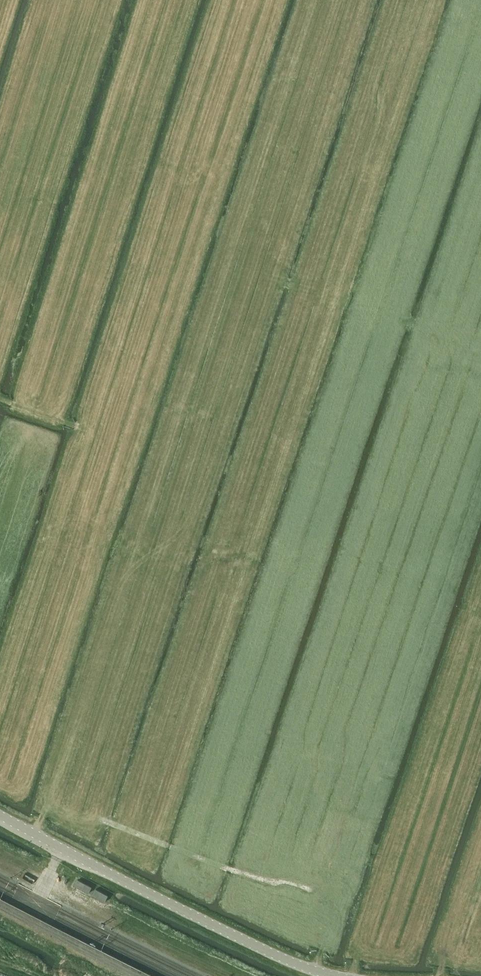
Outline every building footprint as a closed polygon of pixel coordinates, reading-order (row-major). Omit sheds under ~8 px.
[(74,886),(88,893),(92,887),(78,879),(74,886)] [(92,895),(105,902),(108,895),(95,889),(92,895)]
